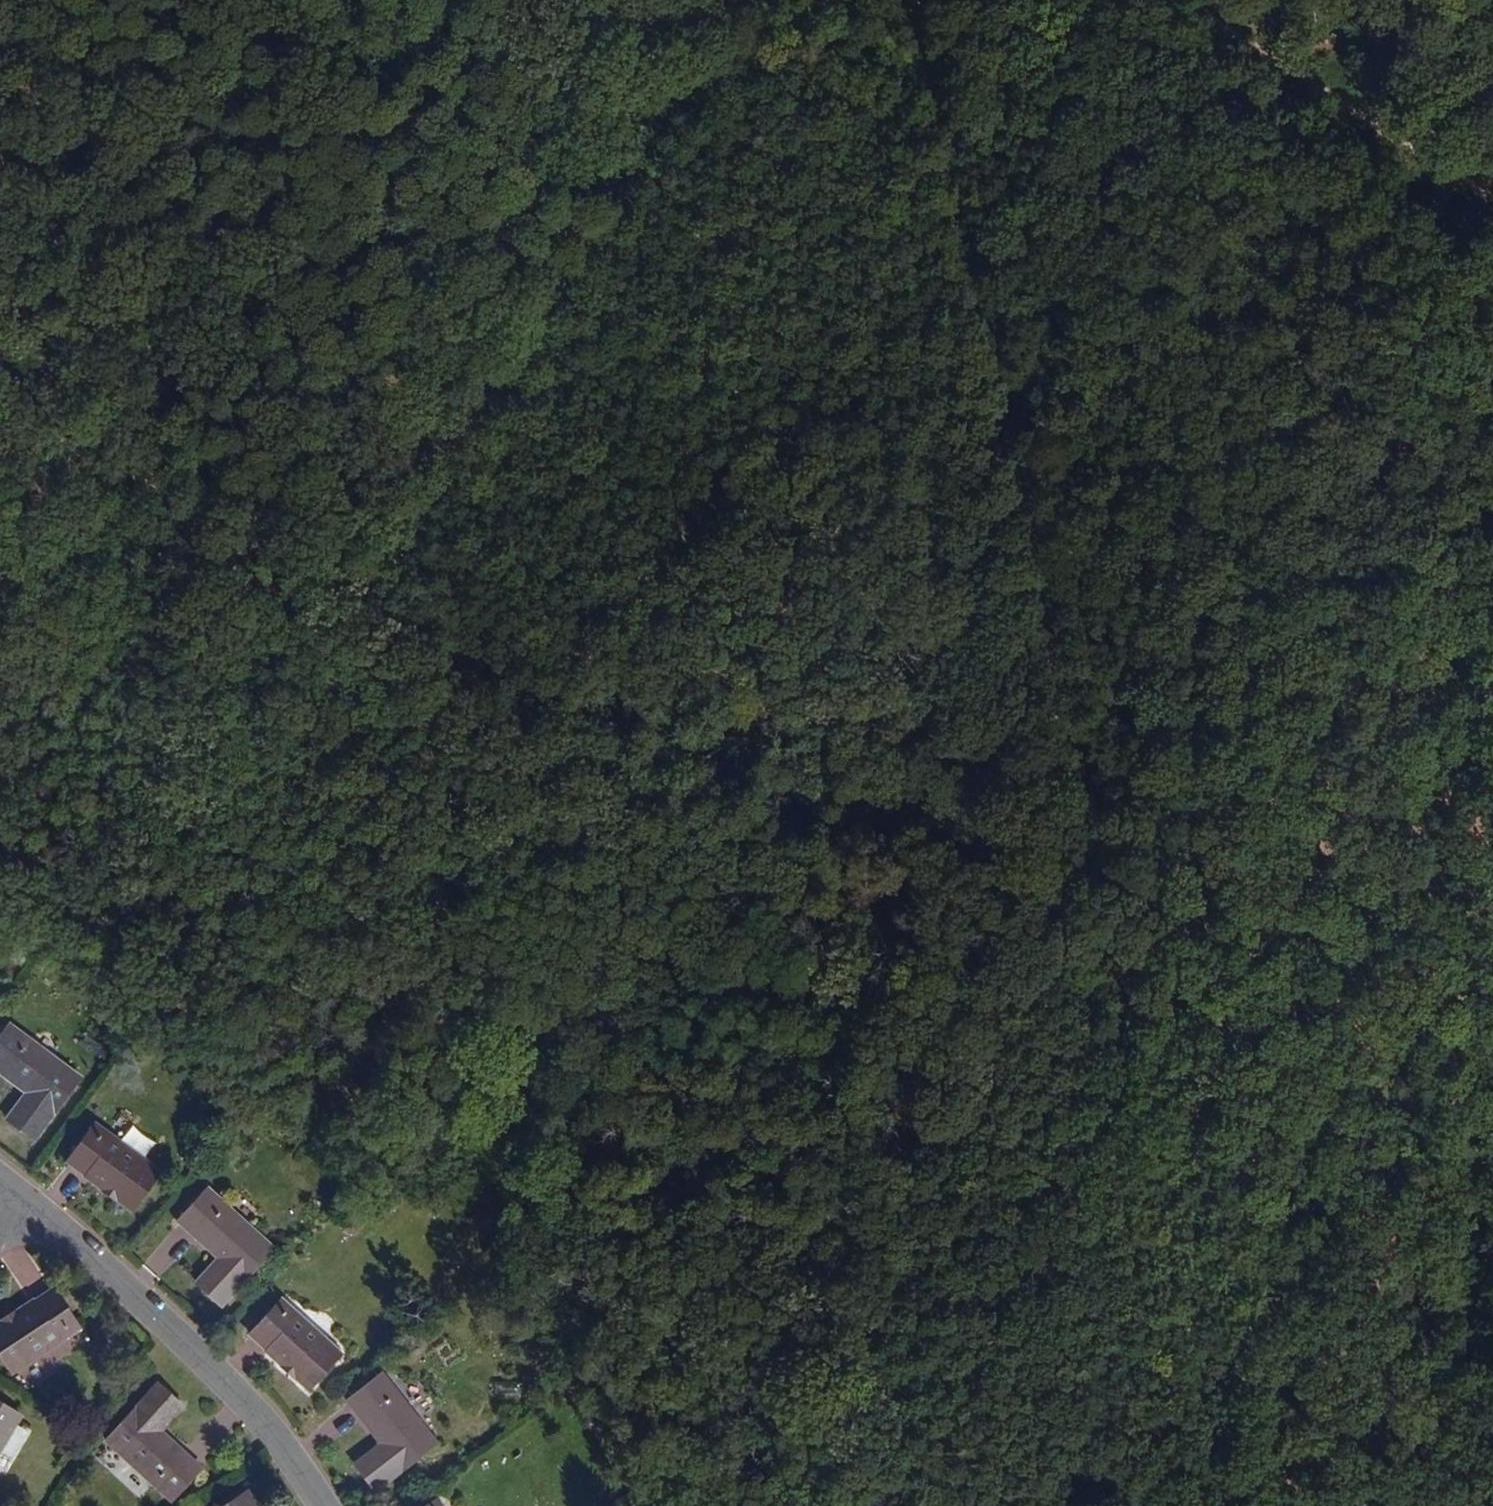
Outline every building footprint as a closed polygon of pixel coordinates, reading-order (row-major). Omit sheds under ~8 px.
[(7,1025),(0,1035),(0,1075),(25,1094),(5,1121),(32,1141),(79,1079),(7,1025)] [(159,1172),(94,1124),(66,1163),(131,1211),(159,1172)] [(271,1248),(206,1188),(176,1221),(217,1259),(195,1282),(220,1304),(271,1248)] [(53,1289),(0,1325),(0,1355),(13,1373),(79,1328),(53,1289)] [(340,1354),(280,1299),(248,1334),(307,1389),(340,1354)] [(435,1443),(380,1373),(345,1401),(379,1444),(352,1464),(374,1492),(435,1443)] [(182,1407),(156,1384),(105,1442),(171,1500),(199,1469),(159,1433),(182,1407)] [(19,1415),(0,1404),(0,1449),(19,1415)] [(244,1493),(224,1505),(253,1505),(244,1493)]
